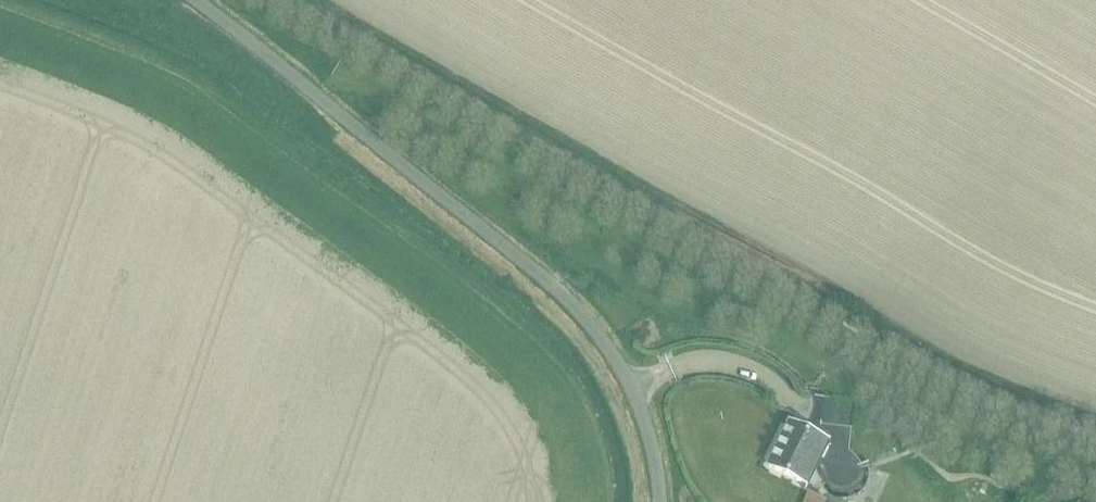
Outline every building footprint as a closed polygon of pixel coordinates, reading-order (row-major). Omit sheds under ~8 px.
[(859,460),(856,457),(849,451),(852,428),(853,429),(856,399),(827,396),(823,396),(818,430),(821,430),(815,436),(790,424),(769,466),(808,484),(817,465),(824,464),(825,474),(826,477),(824,478),(824,479),(830,477),(832,481),(835,484),(839,486),(844,486),(848,486),(853,483),(856,480),(858,476),(859,471),(858,467),(869,463),(869,462),(862,465),(860,462),(859,460)] [(868,471),(880,477),(888,459),(876,454),(868,471)] [(827,501),(808,492),(803,501),(826,501),(827,501)]
